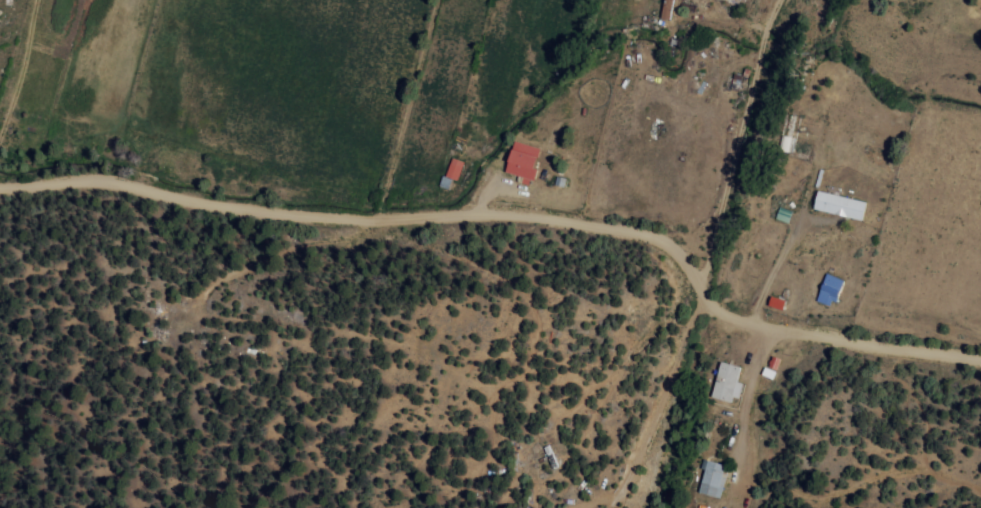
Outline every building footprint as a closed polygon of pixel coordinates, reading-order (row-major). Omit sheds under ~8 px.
[(672,0),(662,0),(660,19),(670,20),(672,0)] [(503,172),(532,180),(535,169),(532,168),(538,148),(512,141),(503,172)] [(444,176),(456,180),(462,162),(450,158),(444,176)] [(447,189),(450,179),(440,176),(437,187),(447,189)] [(865,202),(815,191),(811,209),(861,220),(865,202)] [(841,280),(825,273),(813,299),(830,307),(841,280)] [(739,383),(735,381),(739,367),(719,361),(709,396),(734,403),(739,383)]
